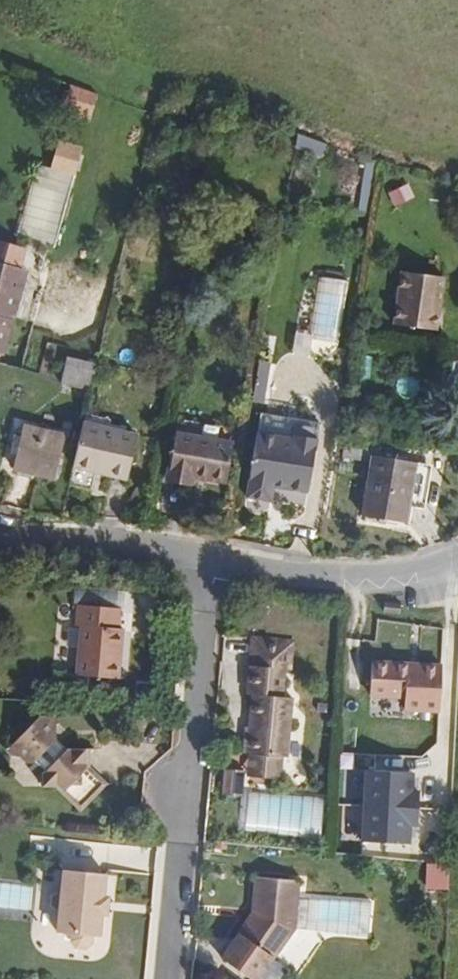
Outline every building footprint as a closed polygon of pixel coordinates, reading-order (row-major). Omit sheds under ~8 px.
[(95,87),(74,79),(65,109),(87,117),(95,87)] [(331,136),(298,134),(297,146),(331,148),(331,136)] [(72,169),(80,143),(58,138),(51,162),(72,169)] [(35,169),(20,229),(57,238),(72,178),(35,169)] [(410,185),(389,194),(395,209),(416,201),(410,185)] [(20,262),(25,244),(0,238),(0,255),(20,262)] [(3,350),(16,311),(29,264),(20,262),(0,255),(0,350),(3,350)] [(417,282),(418,270),(396,267),(394,280),(417,282)] [(392,297),(436,303),(440,272),(418,270),(417,282),(394,280),(392,297)] [(313,280),(310,335),(340,336),(344,282),(313,280)] [(433,328),(436,303),(392,297),(389,321),(433,328)] [(94,391),(101,365),(68,357),(61,383),(94,391)] [(272,362),(260,362),(257,402),(269,403),(272,362)] [(261,417),(258,437),(295,444),(297,436),(304,431),(314,432),(319,440),(321,429),(261,417)] [(136,436),(85,424),(75,464),(126,477),(136,436)] [(68,437),(21,430),(14,472),(60,481),(68,437)] [(295,444),(258,437),(245,501),(270,506),(272,491),(273,488),(286,489),(285,494),(307,498),(319,440),(314,432),(304,431),(297,436),(295,444)] [(232,447),(177,435),(167,480),(190,485),(192,477),(226,484),(232,447)] [(400,462),(358,455),(348,516),(390,523),(400,462)] [(401,603),(384,601),(385,610),(401,611),(401,603)] [(118,610),(75,607),(74,628),(80,628),(77,678),(121,680),(124,633),(116,632),(118,610)] [(293,640),(251,638),(247,695),(250,695),(246,756),(251,757),(249,779),(283,781),(284,759),(289,759),(292,700),(282,700),(284,669),(291,669),(293,640)] [(442,671),(374,669),(373,702),(409,703),(409,718),(440,719),(442,671)] [(328,705),(319,705),(319,713),(328,714),(328,705)] [(55,719),(41,717),(14,745),(30,763),(36,761),(42,770),(43,788),(58,789),(80,811),(107,789),(85,769),(82,749),(66,748),(53,735),(55,719)] [(247,769),(228,769),(228,796),(247,796),(247,769)] [(416,776),(368,773),(362,841),(410,845),(412,825),(421,825),(423,800),(414,799),(416,776)] [(257,819),(303,824),(305,803),(260,798),(257,819)] [(104,874),(64,872),(63,894),(57,893),(52,897),(51,905),(55,910),(61,910),(59,934),(72,933),(71,944),(75,949),(87,949),(92,945),(91,936),(101,938),(104,874)] [(256,911),(241,931),(277,957),(298,927),(303,879),(257,875),(256,911)] [(0,883),(0,904),(32,907),(34,886),(0,883)] [(356,904),(319,902),(318,919),(355,922),(356,904)]
